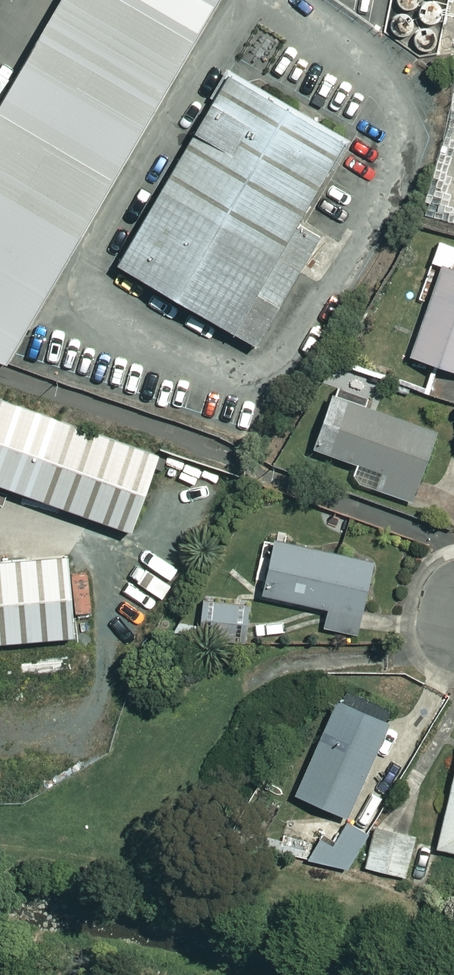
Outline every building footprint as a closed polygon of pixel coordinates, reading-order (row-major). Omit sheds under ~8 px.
[(4,361),(212,0),(56,0),(0,97),(0,359),(4,361)] [(347,140),(226,70),(112,265),(254,347),(318,238),(296,226),(347,140)] [(436,260),(406,353),(453,368),(453,266),(436,260)] [(433,426),(331,390),(311,445),(354,461),(348,478),(407,499),(433,426)] [(0,395),(0,482),(137,532),(165,455),(0,395)] [(368,559),(268,536),(256,589),(325,605),(321,624),(352,631),(368,559)] [(81,638),(73,557),(0,563),(0,645),(81,638)] [(244,603),(200,598),(195,635),(240,640),(244,603)] [(391,702),(340,679),(291,790),(342,813),(391,702)] [(434,844),(453,849),(453,762),(434,844)] [(361,827),(341,822),(335,842),(315,836),(308,857),(348,869),(361,827)] [(412,834),(374,823),(363,865),(401,875),(412,834)]
